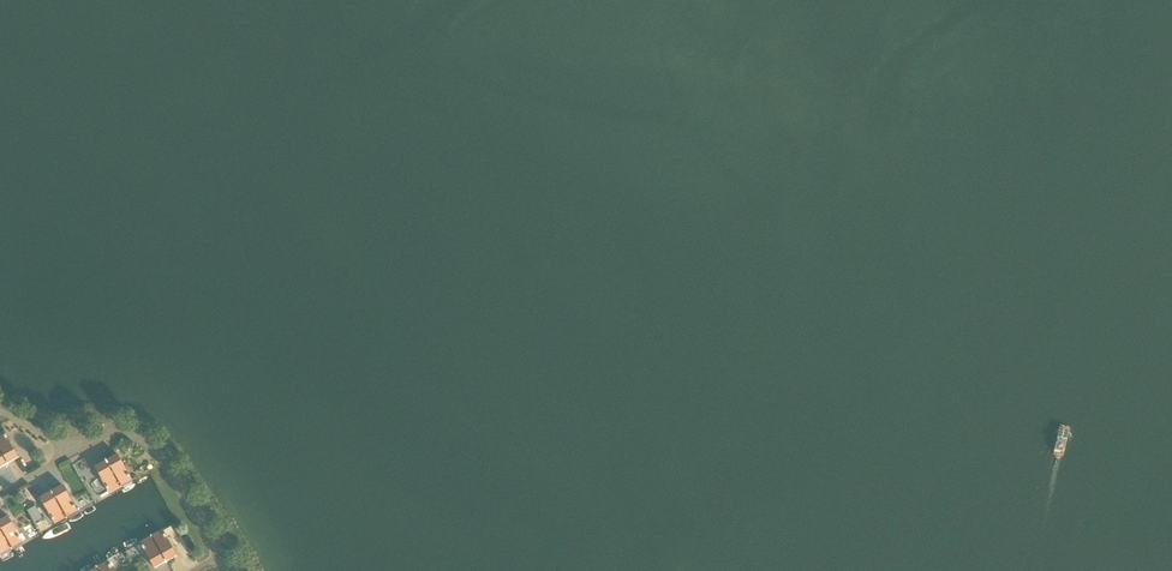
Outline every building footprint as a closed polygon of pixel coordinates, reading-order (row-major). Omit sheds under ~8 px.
[(0,437),(0,459),(5,467),(19,459),(5,434),(0,437)] [(116,457),(102,465),(116,491),(130,483),(116,457)] [(102,465),(88,473),(102,498),(116,491),(102,465)] [(60,489),(46,497),(60,522),(74,514),(60,489)] [(46,497),(31,505),(46,530),(60,522),(46,497)] [(0,521),(0,541),(5,551),(20,543),(6,518),(0,521)] [(164,533),(150,540),(164,566),(178,558),(164,533)] [(135,548),(148,570),(154,570),(164,566),(150,540),(135,548)] [(96,570),(97,570),(115,570),(110,562),(96,570)]
